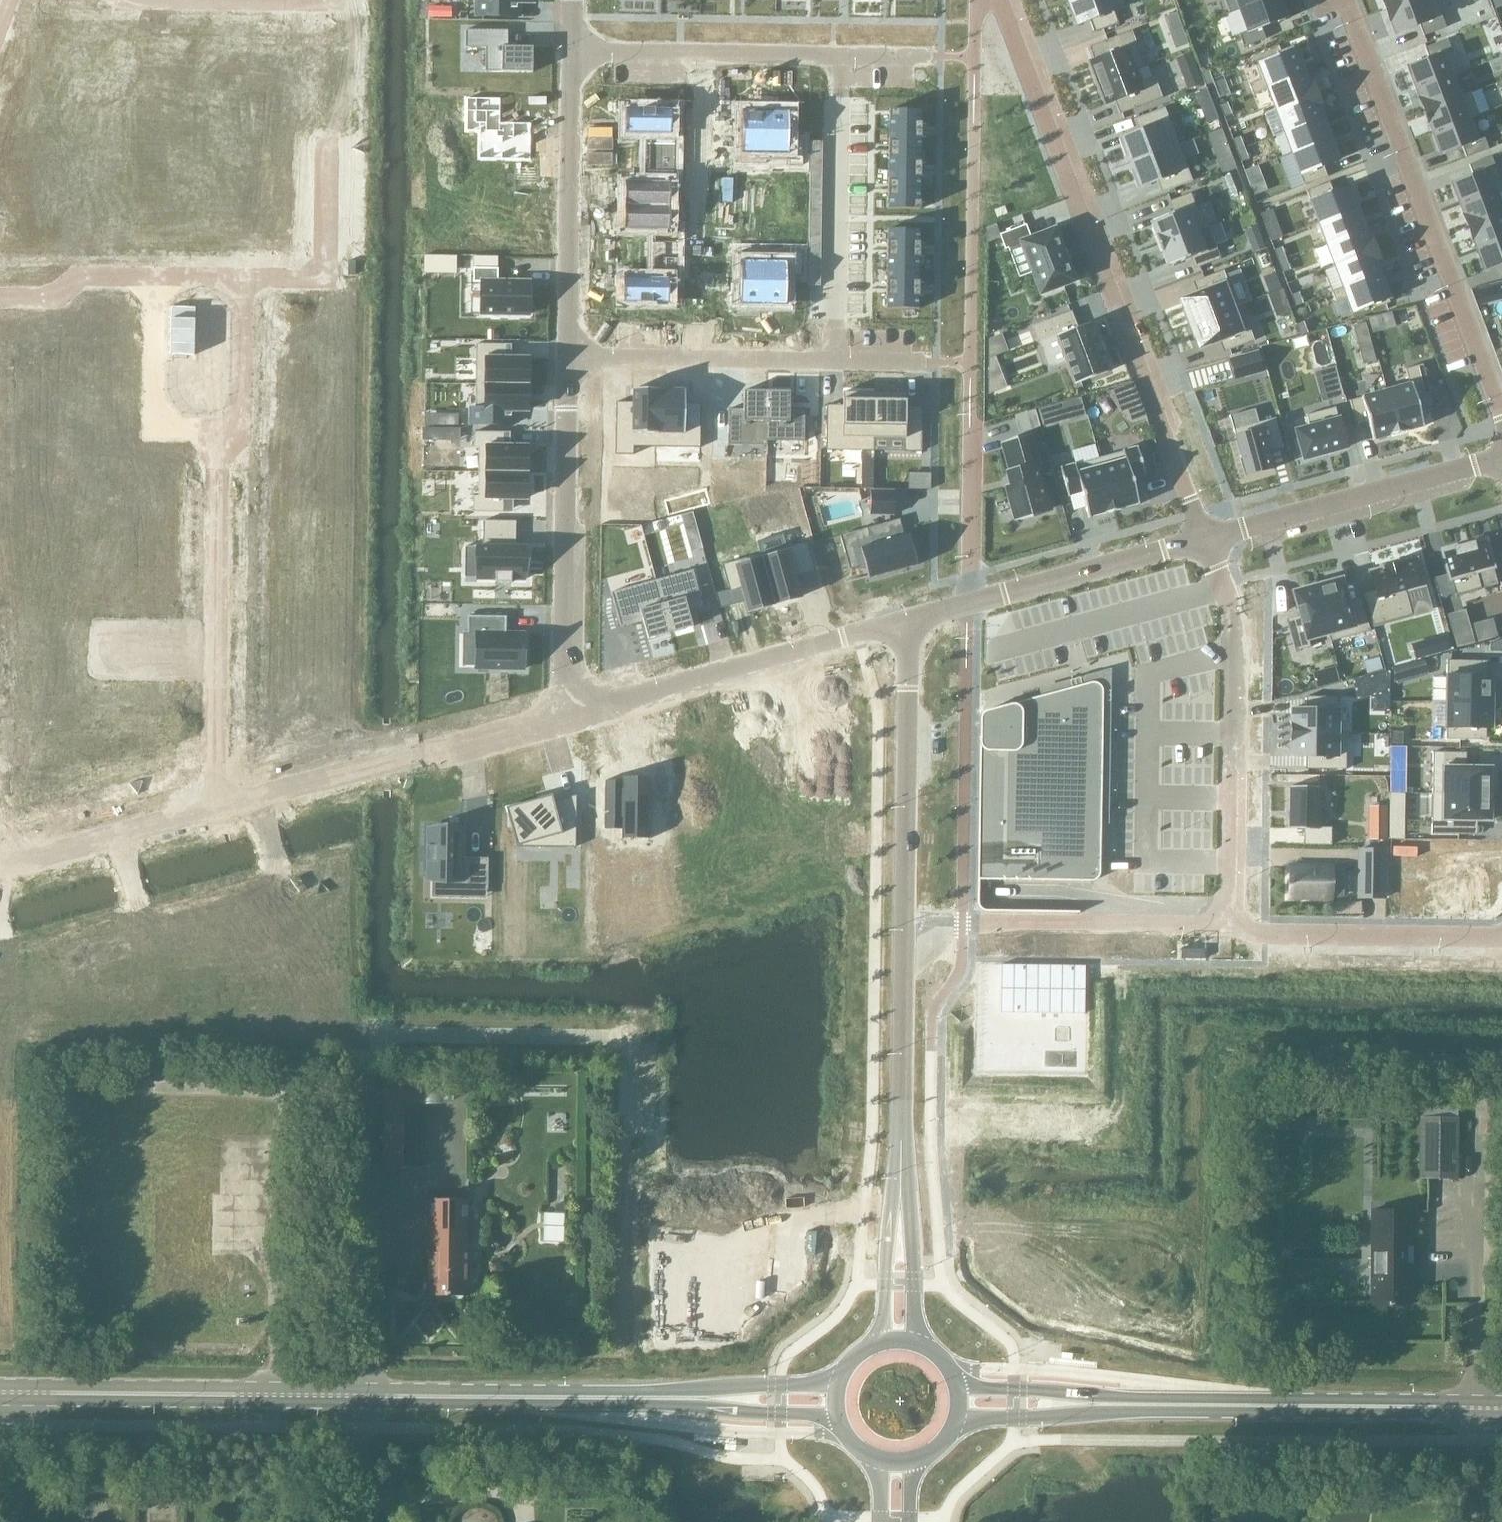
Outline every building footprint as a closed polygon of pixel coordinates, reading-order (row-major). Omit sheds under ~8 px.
[(475,15),(519,16),(519,2),(532,2),(533,0),(475,0),(475,15)] [(1066,2),(1075,24),(1089,19),(1093,32),(1118,23),(1113,10),(1125,5),(1123,0),(1072,0),(1066,2)] [(1223,14),(1232,36),(1238,34),(1242,46),(1265,38),(1260,27),(1277,21),(1277,22),(1283,19),(1283,18),(1286,17),(1280,0),(1262,0),(1229,13),(1228,12),(1223,14)] [(1228,12),(1229,13),(1262,0),(1224,0),(1228,12)] [(1385,9),(1408,0),(1382,0),(1385,9)] [(1385,9),(1395,33),(1418,24),(1423,35),(1445,27),(1435,0),(1408,0),(1385,9)] [(464,29),(464,47),(484,48),(484,71),(532,72),(532,46),(515,46),(515,45),(514,45),(514,46),(508,46),(508,43),(507,43),(507,30),(464,29)] [(1131,30),(1088,46),(1093,59),(1089,61),(1097,82),(1135,68),(1135,69),(1144,66),(1131,30)] [(23,33),(23,68),(59,68),(59,83),(87,83),(87,67),(78,67),(78,34),(23,33)] [(142,59),(142,84),(178,85),(179,34),(154,34),(154,59),(142,59)] [(179,34),(178,85),(214,85),(214,60),(202,59),(203,34),(179,34)] [(293,37),(292,82),(314,82),(314,36),(313,36),(313,38),(293,37)] [(314,36),(314,82),(335,83),(335,87),(352,87),(353,57),(337,57),(337,36),(314,36)] [(233,56),(232,86),(250,86),(250,82),(271,82),(271,37),(249,37),(248,56),(233,56)] [(271,37),(271,82),(292,82),(293,37),(271,37)] [(1428,59),(1407,66),(1416,89),(1455,74),(1455,75),(1459,73),(1446,39),(1424,47),(1428,59)] [(1248,84),(1252,94),(1267,88),(1267,87),(1305,73),(1296,50),(1294,51),(1292,46),(1276,51),(1278,56),(1254,65),(1259,79),(1248,84)] [(1135,68),(1097,82),(1105,104),(1114,100),(1119,114),(1161,98),(1153,76),(1140,82),(1135,69),(1135,68)] [(1208,71),(1200,74),(1205,85),(1212,82),(1208,71)] [(1267,88),(1275,110),(1315,95),(1311,82),(1308,83),(1305,73),(1267,87),(1267,88)] [(1455,74),(1416,89),(1424,110),(1463,95),(1462,94),(1455,75),(1455,74)] [(1463,95),(1424,110),(1432,131),(1471,117),(1471,118),(1478,115),(1469,92),(1462,94),(1463,95)] [(1275,110),(1284,132),(1322,118),(1318,108),(1320,107),(1315,95),(1275,110)] [(49,137),(50,97),(20,97),(20,112),(0,112),(0,136),(49,137)] [(500,122),(500,97),(465,97),(465,131),(478,132),(477,159),(530,160),(531,122),(500,122)] [(1226,102),(1219,105),(1223,117),(1231,114),(1226,102)] [(625,108),(625,133),(646,133),(646,157),(670,158),(670,109),(625,108)] [(1145,128),(1118,138),(1125,157),(1127,156),(1130,162),(1177,144),(1163,108),(1141,116),(1145,128)] [(888,109),(888,129),(904,130),(905,110),(888,109)] [(727,138),(726,164),(742,164),(742,153),(764,153),(765,110),(741,110),(741,139),(727,138)] [(765,110),(764,153),(787,153),(787,165),(802,165),(802,140),(788,139),(789,110),(765,110)] [(905,110),(904,130),(921,130),(921,110),(905,110)] [(1471,117),(1432,131),(1440,154),(1461,146),(1465,157),(1488,149),(1483,136),(1479,138),(1471,118),(1471,117)] [(1284,132),(1291,152),(1329,138),(1322,118),(1284,132)] [(888,129),(888,149),(904,149),(904,130),(888,129)] [(904,130),(904,149),(920,150),(921,130),(904,130)] [(1239,136),(1231,139),(1236,150),(1243,147),(1239,136)] [(1329,138),(1291,152),(1303,185),(1326,176),(1322,165),(1337,159),(1329,138)] [(821,141),(809,141),(809,149),(821,149),(821,141)] [(1132,168),(1130,169),(1137,187),(1164,177),(1168,189),(1191,181),(1177,144),(1130,162),(1132,168)] [(1243,147),(1236,150),(1240,162),(1248,159),(1243,147)] [(821,157),(821,149),(809,149),(809,157),(821,157)] [(888,149),(887,169),(904,169),(904,149),(888,149)] [(904,149),(904,169),(920,169),(920,150),(904,149)] [(1451,183),(1460,205),(1494,192),(1494,193),(1501,190),(1501,186),(1490,155),(1468,164),(1472,175),(1451,183)] [(624,181),(624,205),(669,206),(670,158),(646,157),(645,181),(624,181)] [(821,165),(821,157),(809,157),(809,165),(821,165)] [(821,173),(821,165),(809,165),(809,173),(821,173)] [(887,169),(887,188),(904,188),(904,169),(887,169)] [(904,169),(904,188),(920,189),(920,169),(904,169)] [(821,181),(821,173),(809,173),(809,181),(821,181)] [(821,189),(821,181),(809,181),(809,189),(821,189)] [(1328,182),(1306,190),(1318,222),(1356,208),(1348,187),(1332,193),(1328,182)] [(887,188),(887,208),(903,208),(904,188),(887,188)] [(904,188),(903,208),(920,209),(920,189),(904,188)] [(821,197),(821,189),(809,189),(808,197),(821,197)] [(1173,212),(1149,221),(1150,222),(1155,234),(1154,234),(1158,243),(1203,226),(1202,225),(1190,192),(1168,201),(1173,212)] [(1460,205),(1468,227),(1501,214),(1501,213),(1494,193),(1494,192),(1460,205)] [(821,205),(821,197),(808,197),(808,205),(821,205)] [(624,205),(623,229),(645,229),(644,253),(668,254),(669,206),(624,205)] [(820,213),(821,205),(808,205),(808,213),(820,213)] [(1003,205),(994,209),(996,217),(1006,213),(1003,205)] [(1356,208),(1318,222),(1325,243),(1363,228),(1356,208)] [(133,213),(132,250),(154,250),(154,213),(133,213)] [(198,213),(197,250),(219,251),(219,214),(198,213)] [(820,221),(820,213),(808,213),(808,221),(820,221)] [(1468,227),(1476,248),(1501,238),(1501,214),(1468,227)] [(820,229),(820,221),(808,221),(808,229),(820,229)] [(1054,228),(1030,237),(1025,224),(999,234),(1004,249),(1020,242),(1040,293),(1073,281),(1066,262),(1067,262),(1061,247),(1054,228)] [(1203,226),(1158,243),(1161,252),(1162,252),(1166,264),(1166,266),(1190,257),(1194,268),(1220,258),(1207,224),(1202,225),(1203,226)] [(1363,228),(1325,243),(1334,265),(1374,250),(1369,238),(1367,238),(1363,228)] [(820,237),(820,229),(808,229),(808,237),(820,237)] [(887,229),(886,249),(903,249),(903,229),(887,229)] [(903,229),(903,249),(919,249),(919,229),(903,229)] [(820,245),(820,237),(808,237),(808,245),(820,245)] [(1476,248),(1484,270),(1501,264),(1501,238),(1476,248)] [(820,253),(820,245),(808,245),(808,253),(820,253)] [(1281,246),(1273,249),(1277,261),(1285,258),(1281,246)] [(725,249),(725,274),(739,275),(738,304),(762,304),(763,261),(740,261),(740,249),(725,249)] [(886,249),(886,268),(902,269),(903,249),(886,249)] [(903,249),(902,269),(919,269),(919,249),(903,249)] [(763,261),(762,304),(786,304),(786,275),(800,275),(801,250),(785,250),(785,261),(763,261)] [(1374,250),(1334,265),(1342,287),(1380,273),(1376,263),(1379,262),(1374,250)] [(623,277),(622,302),(668,303),(668,254),(644,253),(644,277),(623,277)] [(820,261),(820,253),(808,253),(808,261),(820,261)] [(1285,258),(1277,261),(1282,272),(1289,269),(1285,258)] [(820,269),(820,261),(808,261),(807,269),(820,269)] [(472,267),(472,282),(481,282),(480,314),(528,314),(528,281),(497,281),(497,268),(472,267)] [(886,268),(886,288),(902,288),(902,269),(886,268)] [(819,277),(820,269),(807,269),(807,277),(819,277)] [(902,269),(902,288),(918,289),(919,269),(902,269)] [(1202,290),(1179,299),(1184,311),(1183,311),(1188,324),(1236,306),(1222,270),(1198,279),(1202,290)] [(1342,287),(1331,291),(1335,301),(1346,297),(1351,311),(1371,303),(1373,308),(1389,302),(1387,297),(1389,296),(1380,273),(1342,287)] [(819,285),(819,277),(807,277),(807,285),(808,285),(819,285)] [(886,288),(885,308),(902,308),(902,288),(886,288)] [(902,288),(902,308),(918,309),(918,289),(902,288)] [(1298,291),(1290,294),(1295,306),(1302,303),(1298,291)] [(1236,306),(1188,324),(1193,336),(1198,348),(1224,338),(1229,349),(1253,340),(1248,327),(1244,329),(1236,306)] [(1070,312),(1032,326),(1038,343),(1057,336),(1075,383),(1107,371),(1089,322),(1076,327),(1070,312)] [(1303,321),(1295,324),(1299,335),(1307,332),(1303,321)] [(475,343),(475,383),(527,384),(527,358),(505,358),(506,344),(475,343)] [(1257,351),(1229,359),(1234,377),(1233,378),(1233,379),(1262,371),(1257,351)] [(1409,383),(1386,390),(1398,433),(1407,430),(1406,430),(1421,426),(1422,426),(1419,412),(1429,409),(1433,403),(1422,363),(1404,368),(1409,383)] [(1334,369),(1319,374),(1326,401),(1342,396),(1334,369)] [(469,407),(469,423),(513,424),(513,410),(527,410),(527,384),(475,383),(474,408),(469,407)] [(658,446),(658,389),(632,388),(632,401),(616,401),(615,454),(633,454),(633,446),(658,446)] [(700,462),(701,402),(684,402),(684,389),(658,389),(658,446),(656,446),(656,461),(700,462)] [(727,430),(727,445),(758,445),(759,445),(761,445),(765,445),(766,390),(752,390),(750,390),(743,390),(743,392),(742,398),(742,409),(727,409),(727,422),(727,425),(727,430)] [(766,390),(765,445),(766,445),(766,440),(800,441),(803,441),(804,431),(804,426),(804,424),(804,410),(795,410),(792,410),(789,410),(789,404),(789,399),(789,398),(789,392),(789,391),(766,390)] [(1360,397),(1349,400),(1356,425),(1367,422),(1372,440),(1374,440),(1373,439),(1388,435),(1388,436),(1398,433),(1386,390),(1362,396),(1361,396),(1360,396),(1360,397)] [(826,410),(825,450),(873,450),(873,437),(874,392),(842,391),(842,410),(826,410)] [(874,392),(873,437),(903,438),(903,451),(921,451),(921,412),(905,411),(906,392),(874,392)] [(1297,438),(1293,439),(1298,456),(1302,455),(1303,459),(1345,447),(1334,407),(1305,415),(1309,426),(1295,430),(1297,438)] [(1274,417),(1232,429),(1245,475),(1272,467),(1268,451),(1283,447),(1274,417)] [(473,431),(473,447),(478,447),(478,471),(526,472),(526,446),(504,446),(504,432),(473,431)] [(1029,436),(1002,444),(1014,484),(1006,486),(1014,514),(1029,510),(1030,514),(1049,509),(1029,436)] [(1122,451),(1098,457),(1113,511),(1122,509),(1121,507),(1136,503),(1137,504),(1138,504),(1131,478),(1143,474),(1143,476),(1144,475),(1136,445),(1135,446),(1135,447),(1123,450),(1123,449),(1121,449),(1122,451)] [(1060,466),(1059,467),(1067,496),(1069,496),(1068,495),(1081,492),(1088,518),(1089,518),(1089,516),(1104,512),(1104,513),(1113,511),(1098,457),(1074,464),(1074,463),(1073,463),(1073,464),(1061,468),(1060,466)] [(472,495),(472,511),(503,512),(503,498),(525,498),(526,472),(478,471),(477,496),(472,495)] [(929,489),(930,473),(910,473),(909,489),(929,489)] [(885,490),(869,490),(869,514),(893,514),(893,501),(885,501),(885,490)] [(477,546),(476,578),(494,578),(494,582),(510,582),(510,579),(524,579),(525,547),(507,547),(508,538),(510,538),(510,521),(482,520),(482,546),(477,546)] [(871,544),(859,547),(868,578),(916,565),(908,534),(903,535),(901,526),(892,528),(889,521),(866,527),(868,535),(871,544)] [(756,540),(760,553),(774,604),(799,597),(793,575),(814,570),(806,541),(784,547),(781,535),(758,541),(758,540),(756,540)] [(1455,548),(1441,552),(1449,579),(1451,578),(1455,595),(1480,588),(1475,571),(1492,567),(1485,540),(1471,544),(1471,542),(1468,543),(1468,544),(1458,547),(1458,546),(1454,547),(1455,548)] [(760,553),(721,564),(729,590),(742,587),(748,611),(774,604),(760,553)] [(1365,599),(1372,625),(1411,614),(1404,590),(1423,585),(1416,558),(1399,563),(1399,562),(1382,567),(1383,567),(1370,571),(1376,596),(1365,599)] [(693,569),(655,579),(670,632),(692,626),(687,608),(702,604),(693,569)] [(1341,578),(1315,585),(1331,641),(1369,630),(1362,605),(1349,609),(1341,578)] [(655,579),(610,592),(620,627),(642,620),(647,639),(670,632),(655,579)] [(1287,626),(1294,651),(1309,647),(1307,639),(1328,633),(1330,641),(1331,641),(1315,585),(1292,591),(1297,608),(1295,609),(1299,623),(1287,626)] [(467,615),(466,634),(476,634),(475,668),(523,669),(523,633),(505,633),(505,616),(467,615)] [(1446,660),(1445,700),(1490,700),(1491,676),(1481,675),(1481,660),(1446,660)] [(979,719),(976,879),(978,879),(982,879),(1090,880),(1091,880),(1092,880),(1093,880),(1094,880),(1095,879),(1096,879),(1096,878),(1097,878),(1097,877),(1098,877),(1099,876),(1099,875),(1100,874),(1100,873),(1100,872),(1100,871),(1100,870),(1102,690),(1102,689),(1102,688),(1102,687),(1101,686),(1101,685),(1100,684),(1099,683),(1098,682),(1097,682),(1097,681),(1096,681),(1095,681),(1094,680),(1093,680),(1092,680),(1091,680),(1090,680),(1090,681),(986,709),(986,710),(985,710),(984,710),(983,711),(982,712),(981,712),(981,713),(980,713),(980,714),(980,715),(979,715),(979,716),(979,717),(979,718),(979,719)] [(1291,708),(1291,732),(1336,733),(1336,696),(1305,696),(1305,708),(1291,708)] [(1445,700),(1445,739),(1480,740),(1481,727),(1490,728),(1490,700),(1445,700)] [(142,725),(141,775),(155,775),(166,775),(168,775),(168,741),(186,742),(186,713),(156,713),(156,725),(142,725)] [(128,775),(141,775),(142,725),(97,724),(96,755),(115,755),(115,774),(117,774),(117,775),(128,775)] [(1291,732),(1290,756),(1304,756),(1304,768),(1335,769),(1336,733),(1291,732)] [(1432,751),(1431,793),(1489,794),(1489,783),(1493,783),(1493,770),(1489,770),(1489,767),(1458,767),(1458,752),(1432,751)] [(604,780),(604,829),(605,829),(605,824),(621,824),(621,838),(622,838),(622,833),(647,833),(647,838),(648,838),(649,777),(648,777),(648,779),(623,779),(623,776),(622,776),(622,783),(606,782),(606,780),(604,780)] [(1289,786),(1289,828),(1303,828),(1303,844),(1331,845),(1331,826),(1319,826),(1319,786),(1289,786)] [(1431,793),(1430,834),(1457,835),(1457,820),(1489,820),(1489,817),(1492,817),(1492,804),(1489,804),(1489,794),(1431,793)] [(505,807),(505,829),(511,829),(516,846),(544,846),(544,838),(560,834),(563,847),(575,847),(575,795),(553,801),(551,795),(505,807)] [(459,889),(487,889),(487,858),(461,857),(462,828),(447,828),(447,827),(444,827),(444,828),(429,828),(429,845),(425,845),(425,861),(429,862),(428,880),(459,880),(459,889)] [(1358,849),(1358,897),(1384,897),(1384,849),(1358,849)] [(1471,871),(1471,855),(1431,855),(1430,872),(1438,872),(1438,899),(1488,900),(1488,872),(1471,871)] [(1287,879),(1287,884),(1288,884),(1288,897),(1331,897),(1331,867),(1288,866),(1288,879),(1287,879)] [(311,926),(298,929),(307,964),(335,956),(329,933),(350,928),(348,920),(351,919),(350,918),(348,918),(346,913),(349,913),(349,912),(346,912),(340,890),(343,890),(342,888),(340,889),(338,884),(341,884),(341,882),(338,883),(336,875),(300,885),(306,906),(303,907),(303,908),(306,907),(308,914),(305,915),(306,916),(308,915),(311,926)] [(258,889),(222,898),(237,951),(259,945),(262,958),(289,951),(277,907),(276,907),(277,912),(268,915),(267,910),(264,911),(258,889)] [(1001,964),(1000,1012),(1084,1013),(1086,964),(1001,964)] [(1456,1180),(1459,1117),(1418,1116),(1419,1178),(1456,1180)] [(465,1294),(466,1200),(424,1199),(423,1241),(425,1241),(425,1252),(426,1252),(425,1294),(465,1294)] [(1409,1304),(1410,1210),(1370,1209),(1369,1304),(1409,1304)]
